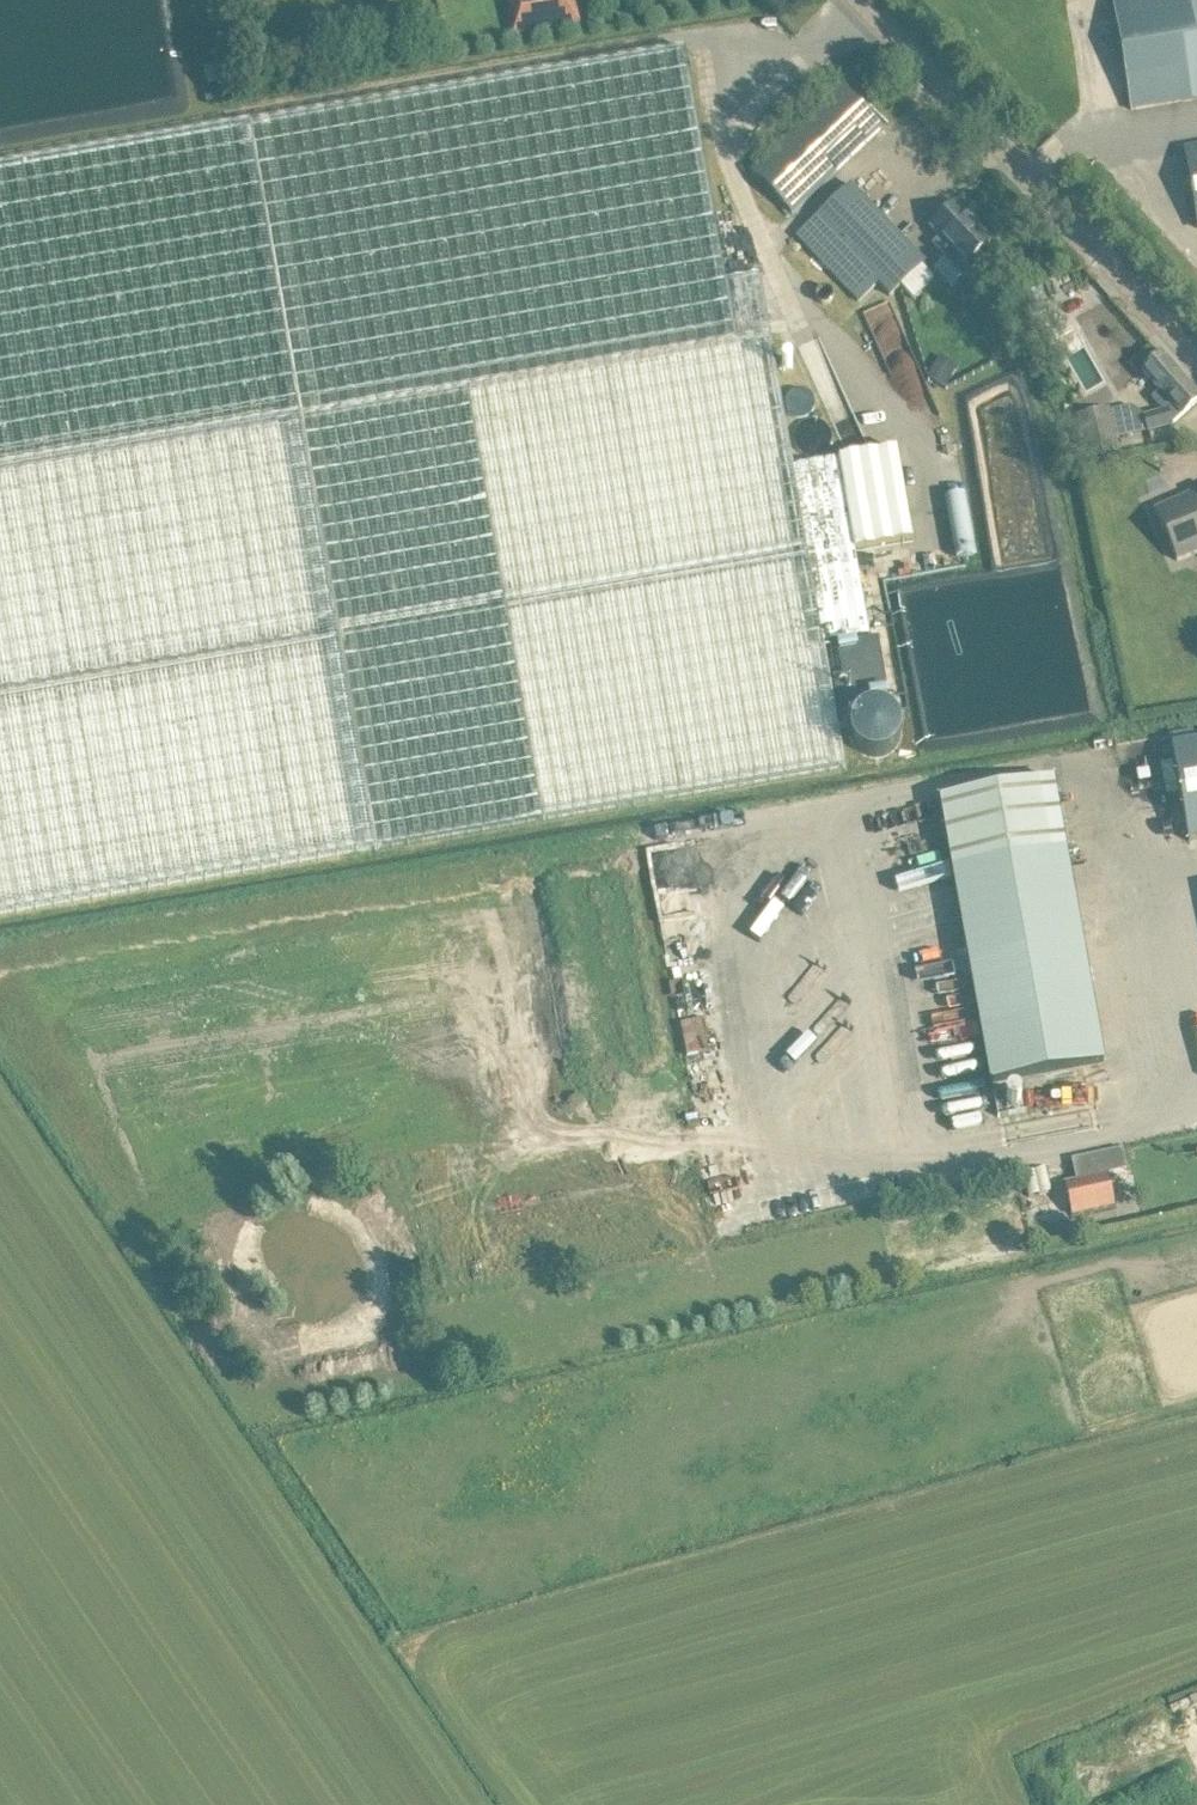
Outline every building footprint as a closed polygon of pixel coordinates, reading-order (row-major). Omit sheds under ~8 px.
[(513,34),(579,22),(575,0),(507,0),(513,34)] [(1131,109),(1196,98),(1196,0),(1112,0),(1131,109)] [(852,551),(909,541),(893,451),(793,469),(759,277),(724,283),(700,149),(681,47),(252,126),(0,170),(0,913),(722,787),(843,765),(822,647),(868,638),(852,551)] [(216,65),(204,68),(208,82),(219,79),(216,65)] [(793,214),(865,144),(882,128),(842,86),(753,172),(793,214)] [(1184,152),(1196,225),(1196,150),(1184,152)] [(925,262),(850,185),(797,236),(858,300),(877,281),(890,295),(925,262)] [(955,204),(930,227),(940,237),(932,245),(946,259),(935,269),(952,287),(962,277),(964,278),(984,259),(979,253),(991,241),(955,204)] [(1042,286),(1020,295),(1030,318),(1052,309),(1042,286)] [(891,372),(914,363),(891,301),(868,309),(891,372)] [(1134,360),(1143,370),(1161,390),(1152,399),(1163,411),(1143,417),(1146,431),(1172,424),(1183,415),(1196,402),(1196,395),(1161,354),(1157,357),(1149,348),(1134,360)] [(939,356),(927,376),(945,387),(957,367),(939,356)] [(1109,408),(1075,415),(1085,460),(1119,453),(1109,408)] [(1154,510),(1177,560),(1196,553),(1196,491),(1154,510)] [(875,646),(834,653),(845,712),(886,705),(875,646)] [(1174,747),(1191,841),(1196,840),(1196,743),(1174,747)] [(1054,780),(938,800),(988,1084),(1103,1064),(1054,780)] [(1111,1175),(1065,1185),(1073,1218),(1118,1208),(1111,1175)]
